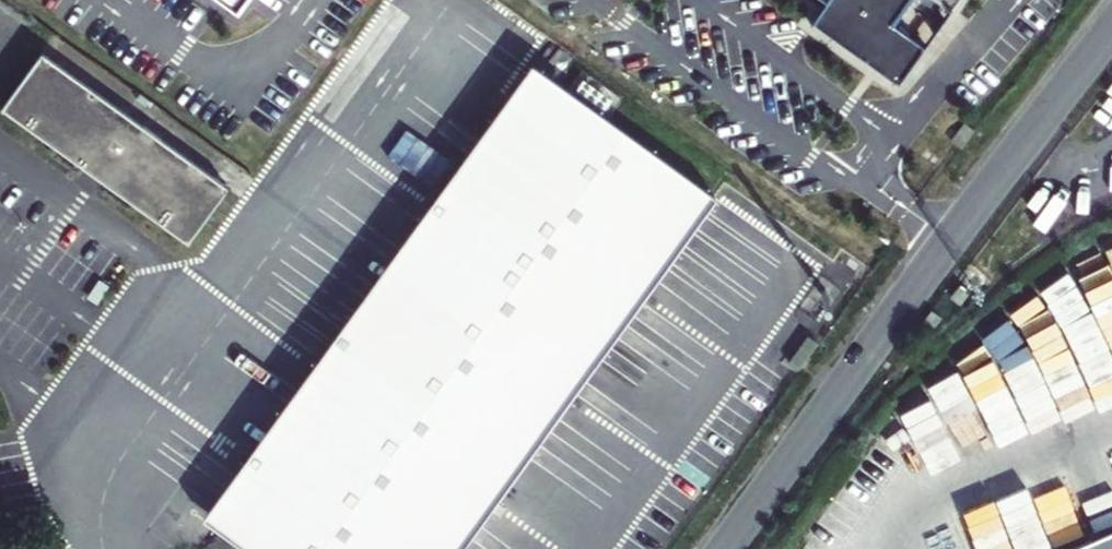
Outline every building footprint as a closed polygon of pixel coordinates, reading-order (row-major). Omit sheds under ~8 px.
[(236,16),(248,0),(215,0),(236,16)] [(825,7),(810,28),(895,93),(921,59),(887,34),(910,0),(816,0),(825,7)] [(222,187),(36,50),(0,98),(0,113),(81,173),(101,187),(180,245),(222,187)] [(539,86),(440,222),(352,343),(307,405),(259,469),(240,496),(209,539),(222,548),(460,548),(707,209),(701,205),(539,86)] [(425,211),(336,331),(352,343),(440,222),(425,211)] [(806,336),(790,359),(800,367),(817,344),(806,336)] [(292,394),(244,458),(259,469),(307,405),(292,394)] [(226,486),(194,529),(209,539),(240,496),(226,486)] [(980,548),(1017,548),(1002,517),(972,532),(980,548)] [(1071,548),(1111,548),(1111,531),(1071,548)]
